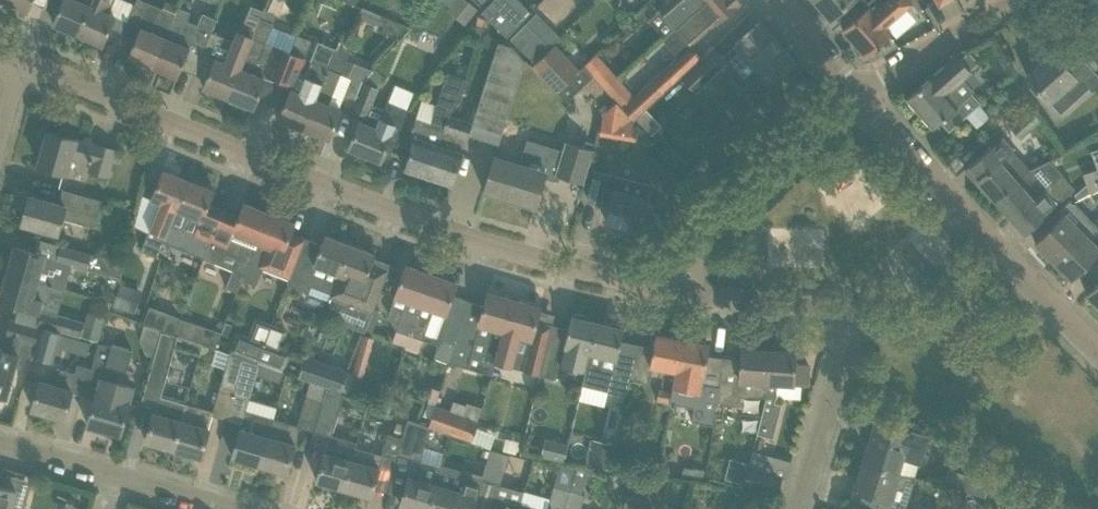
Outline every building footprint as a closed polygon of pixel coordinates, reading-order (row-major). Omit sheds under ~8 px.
[(32,0),(4,0),(27,11),(32,0)] [(91,0),(47,0),(45,5),(58,10),(53,22),(77,33),(91,0)] [(128,19),(109,10),(113,0),(91,0),(77,33),(88,37),(89,40),(97,44),(100,42),(102,43),(106,34),(119,39),(120,36),(121,37),(128,19)] [(128,19),(121,37),(133,42),(128,55),(152,65),(177,6),(165,1),(162,8),(144,0),(137,0),(128,19)] [(447,9),(464,23),(476,8),(467,0),(454,0),(447,9)] [(480,12),(505,37),(531,12),(519,0),(492,0),(480,12)] [(659,7),(675,25),(704,0),(667,0),(659,7)] [(740,0),(739,0),(704,0),(675,25),(691,43),(740,0)] [(830,15),(848,0),(816,0),(830,15)] [(841,27),(865,55),(891,32),(885,26),(912,2),(911,0),(871,0),(841,27)] [(211,66),(203,86),(228,96),(252,37),(263,9),(252,5),(241,32),(237,31),(233,40),(212,31),(211,31),(204,49),(208,51),(210,56),(214,58),(211,66)] [(197,24),(186,20),(190,11),(177,6),(152,65),(177,76),(191,43),(203,47),(202,48),(204,49),(211,31),(212,31),(217,19),(202,13),(197,24)] [(252,37),(228,96),(239,101),(239,104),(248,108),(250,105),(253,106),(266,73),(265,72),(276,47),(265,42),(277,12),(264,7),(263,9),(252,37)] [(535,13),(509,37),(532,61),(557,37),(535,13)] [(387,17),(382,30),(396,36),(406,25),(387,17)] [(759,21),(735,42),(735,43),(736,44),(724,55),(715,45),(680,76),(695,92),(728,63),(732,68),(729,70),(729,74),(740,86),(744,86),(760,72),(770,83),(794,62),(759,21)] [(467,34),(480,38),(484,28),(471,24),(467,34)] [(480,45),(494,49),(497,38),(484,34),(480,45)] [(291,52),(280,78),(292,83),(295,84),(300,73),(307,57),(305,56),(311,40),(298,35),(291,52)] [(472,122),(469,132),(498,142),(523,69),(525,60),(511,44),(498,40),(475,108),(471,121),(472,122)] [(556,91),(579,69),(555,43),(531,66),(556,91)] [(691,43),(638,92),(649,103),(702,55),(691,43)] [(292,83),(279,117),(281,118),(281,121),(289,124),(292,122),(303,127),(328,68),(334,53),(316,46),(305,75),(300,73),(295,84),(292,83)] [(276,47),(265,72),(266,73),(280,78),(291,52),(276,47)] [(968,51),(960,58),(956,53),(905,98),(931,127),(941,119),(950,128),(966,114),(978,104),(980,102),(971,92),(958,104),(945,89),(969,68),(970,70),(979,63),(968,51)] [(1095,72),(1081,55),(1080,56),(1083,59),(1070,71),(1052,52),(1026,75),(1053,105),(1081,80),(1092,92),(1097,86),(1097,75),(1095,72)] [(605,89),(618,77),(603,61),(591,73),(593,75),(605,89)] [(328,68),(303,127),(315,132),(315,135),(323,138),(326,136),(328,137),(337,117),(338,112),(350,117),(354,108),(360,93),(358,92),(368,68),(354,62),(336,105),(329,102),(341,73),(328,68)] [(593,75),(591,73),(584,65),(580,69),(579,69),(556,91),(557,92),(566,101),(593,75)] [(447,76),(441,94),(459,100),(465,82),(447,76)] [(635,95),(618,77),(605,89),(622,107),(624,105),(635,116),(649,103),(638,92),(635,95)] [(359,120),(349,146),(380,159),(381,155),(388,154),(389,154),(408,109),(386,100),(383,108),(371,103),(377,87),(365,82),(362,90),(360,93),(354,108),(365,113),(362,121),(359,120)] [(395,82),(389,100),(407,107),(414,89),(395,82)] [(410,136),(414,137),(404,169),(428,177),(448,114),(449,114),(459,100),(441,94),(440,94),(431,122),(416,117),(410,136)] [(603,111),(600,130),(621,133),(625,111),(615,100),(603,111)] [(978,104),(966,114),(977,127),(989,116),(978,104)] [(646,109),(643,111),(635,119),(650,135),(661,125),(646,109)] [(1031,109),(1019,119),(1029,130),(1040,120),(1031,109)] [(448,114),(428,177),(452,184),(463,150),(457,148),(461,134),(468,136),(469,132),(472,122),(471,121),(449,114),(448,114)] [(47,130),(38,163),(59,169),(66,172),(71,155),(92,161),(89,170),(107,175),(109,169),(113,152),(114,149),(47,130)] [(1001,136),(965,168),(965,169),(970,165),(979,176),(977,178),(995,199),(1029,170),(1020,160),(1011,150),(1012,149),(1001,136)] [(521,161),(494,153),(483,190),(534,206),(543,177),(554,180),(556,174),(583,182),(593,149),(564,140),(562,149),(527,138),(521,161)] [(1029,170),(995,199),(1023,231),(1073,187),(1061,173),(1049,160),(1029,170)] [(155,189),(151,199),(160,203),(141,250),(156,256),(163,238),(164,239),(188,179),(164,169),(155,189)] [(1083,174),(1090,194),(1097,189),(1097,169),(1083,174)] [(594,170),(592,177),(587,199),(609,204),(605,221),(639,229),(650,184),(594,170)] [(188,179),(164,239),(177,245),(205,256),(225,209),(208,203),(213,189),(188,179)] [(21,222),(42,228),(58,232),(62,218),(95,227),(103,200),(66,190),(62,204),(29,195),(21,222)] [(1034,241),(1053,260),(1088,225),(1092,222),(1070,200),(1045,221),(1050,225),(1050,226),(1034,241)] [(225,209),(205,256),(233,268),(225,285),(237,291),(242,278),(269,211),(244,202),(238,215),(225,209)] [(269,211),(242,278),(256,284),(263,268),(289,280),(306,237),(290,231),(294,221),(269,211)] [(1053,260),(1071,278),(1097,251),(1097,247),(1090,239),(1096,233),(1097,231),(1097,227),(1092,222),(1088,225),(1053,260)] [(289,280),(288,283),(307,290),(303,301),(324,309),(349,243),(324,233),(321,243),(306,237),(289,280)] [(349,243),(322,316),(364,332),(365,330),(369,319),(373,308),(380,288),(388,268),(371,261),(375,253),(349,243)] [(14,246),(7,273),(52,285),(59,261),(60,258),(58,258),(53,257),(35,252),(14,246)] [(61,246),(58,258),(60,258),(59,261),(72,265),(86,269),(87,267),(118,276),(121,263),(61,246)] [(393,341),(405,345),(431,273),(405,264),(398,285),(395,295),(407,299),(397,329),(393,341)] [(0,297),(0,300),(19,305),(45,312),(46,310),(48,302),(60,305),(65,289),(52,285),(7,273),(0,297)] [(431,273),(405,345),(419,350),(423,339),(438,345),(434,356),(449,362),(469,300),(452,294),(456,282),(431,273)] [(1086,293),(1097,305),(1097,281),(1086,293)] [(119,284),(112,306),(129,311),(136,289),(119,284)] [(469,300),(449,362),(492,373),(495,361),(496,362),(513,299),(487,292),(484,305),(469,300)] [(522,369),(540,374),(553,324),(536,319),(539,306),(538,306),(536,302),(527,300),(524,302),(513,299),(496,362),(498,362),(510,366),(519,336),(531,339),(522,369)] [(45,312),(41,325),(80,336),(80,335),(98,340),(103,324),(105,317),(88,312),(85,319),(85,321),(46,310),(45,312)] [(168,312),(162,328),(163,329),(173,332),(179,316),(168,312)] [(540,374),(556,378),(560,363),(586,368),(586,365),(597,321),(585,318),(584,314),(576,312),(573,315),(571,315),(568,327),(553,324),(540,374)] [(41,325),(16,318),(15,320),(11,319),(2,349),(0,348),(0,394),(5,396),(21,340),(36,344),(40,327),(40,325),(41,325)] [(180,318),(174,333),(194,340),(201,325),(180,318)] [(369,319),(365,330),(372,332),(376,321),(369,319)] [(586,368),(578,399),(604,405),(607,390),(608,390),(626,394),(629,378),(637,343),(621,340),(623,327),(621,327),(619,323),(611,321),(607,323),(597,321),(586,365),(586,368)] [(42,326),(33,355),(52,360),(61,331),(42,326)] [(145,329),(144,335),(146,340),(152,342),(157,339),(158,334),(156,329),(150,327),(145,329)] [(173,333),(173,332),(163,329),(163,330),(161,330),(142,399),(157,403),(154,411),(153,411),(151,419),(145,440),(172,447),(185,402),(169,397),(159,395),(177,335),(173,333)] [(257,362),(265,341),(249,335),(237,330),(229,352),(257,362)] [(653,346),(637,343),(629,378),(648,382),(651,366),(676,371),(682,339),(656,333),(653,346)] [(362,335),(353,371),(363,374),(373,337),(362,334),(362,335)] [(90,341),(77,337),(74,350),(86,354),(90,341)] [(672,391),(669,402),(671,403),(681,404),(682,405),(693,407),(691,420),(714,424),(717,401),(723,358),(706,356),(708,344),(682,339),(676,371),(672,391)] [(279,346),(265,341),(257,362),(283,371),(289,354),(278,349),(279,346)] [(91,367),(84,394),(94,397),(87,423),(120,432),(128,404),(127,404),(133,384),(117,380),(120,367),(126,369),(132,348),(111,342),(110,346),(99,343),(97,348),(91,367)] [(740,360),(723,358),(717,401),(740,404),(741,396),(765,397),(768,349),(741,348),(740,360)] [(795,351),(768,349),(765,397),(764,412),(762,417),(758,433),(772,437),(780,403),(773,401),(775,396),(776,382),(807,383),(808,363),(794,362),(795,351)] [(226,418),(243,358),(230,353),(213,410),(185,402),(172,447),(200,455),(208,427),(212,414),(226,418)] [(311,381),(310,382),(325,388),(340,394),(342,389),(349,370),(349,369),(307,354),(299,377),(311,381)] [(241,422),(238,434),(232,455),(259,463),(272,417),(246,409),(260,364),(257,363),(243,358),(226,418),(241,422)] [(40,378),(37,386),(31,407),(63,416),(70,390),(84,394),(91,367),(77,363),(75,373),(61,369),(57,383),(40,378)] [(349,370),(342,389),(356,395),(363,374),(353,371),(349,370)] [(272,417),(259,463),(286,471),(295,443),(300,426),(313,430),(325,388),(310,382),(297,424),(272,417)] [(430,386),(426,400),(436,403),(440,389),(430,386)] [(325,388),(313,430),(330,434),(332,434),(344,395),(340,394),(325,388)] [(669,402),(672,391),(659,388),(657,400),(669,402)] [(387,397),(383,408),(390,411),(394,400),(387,397)] [(671,403),(668,416),(679,418),(682,405),(681,404),(671,403)] [(428,425),(430,426),(472,441),(479,421),(436,405),(428,425)] [(407,475),(399,503),(420,508),(427,508),(440,465),(421,460),(430,426),(428,425),(408,418),(406,425),(402,437),(397,455),(412,459),(407,475)] [(899,471),(903,456),(914,460),(918,457),(925,433),(875,418),(862,460),(899,471)] [(396,422),(392,434),(402,437),(406,425),(396,422)] [(355,447),(343,487),(371,495),(378,469),(392,472),(397,455),(402,437),(392,434),(387,433),(381,454),(355,447)] [(322,458),(316,479),(343,487),(355,447),(356,442),(332,434),(330,434),(322,458)] [(541,454),(563,459),(567,442),(545,436),(541,454)] [(589,464),(607,468),(612,443),(594,440),(589,464)] [(482,445),(480,451),(483,456),(488,457),(490,448),(482,445)] [(483,474),(482,478),(501,484),(509,454),(490,448),(488,457),(483,474)] [(729,457),(724,477),(740,482),(745,462),(729,457)] [(850,502),(872,508),(887,508),(892,493),(908,498),(914,476),(899,471),(862,460),(850,502)] [(427,508),(473,508),(482,478),(483,474),(463,468),(462,469),(441,463),(440,465),(427,508)] [(569,491),(572,477),(576,465),(560,463),(547,508),(563,508),(569,491)] [(576,465),(572,477),(585,481),(591,476),(593,467),(576,465)] [(742,483),(755,486),(776,492),(780,475),(747,466),(742,483)] [(683,467),(682,477),(702,480),(704,469),(693,467),(692,469),(683,467)] [(949,468),(944,483),(966,490),(970,475),(949,468)] [(25,506),(12,502),(16,489),(20,477),(7,473),(4,486),(0,485),(0,508),(24,508),(25,506)] [(634,473),(629,491),(640,494),(645,476),(634,473)] [(970,475),(966,490),(984,495),(988,480),(970,475)] [(563,508),(580,508),(584,495),(581,494),(569,491),(563,508)] [(520,502),(492,494),(488,508),(518,508),(520,502)] [(623,508),(639,508),(641,500),(627,496),(623,508)]
